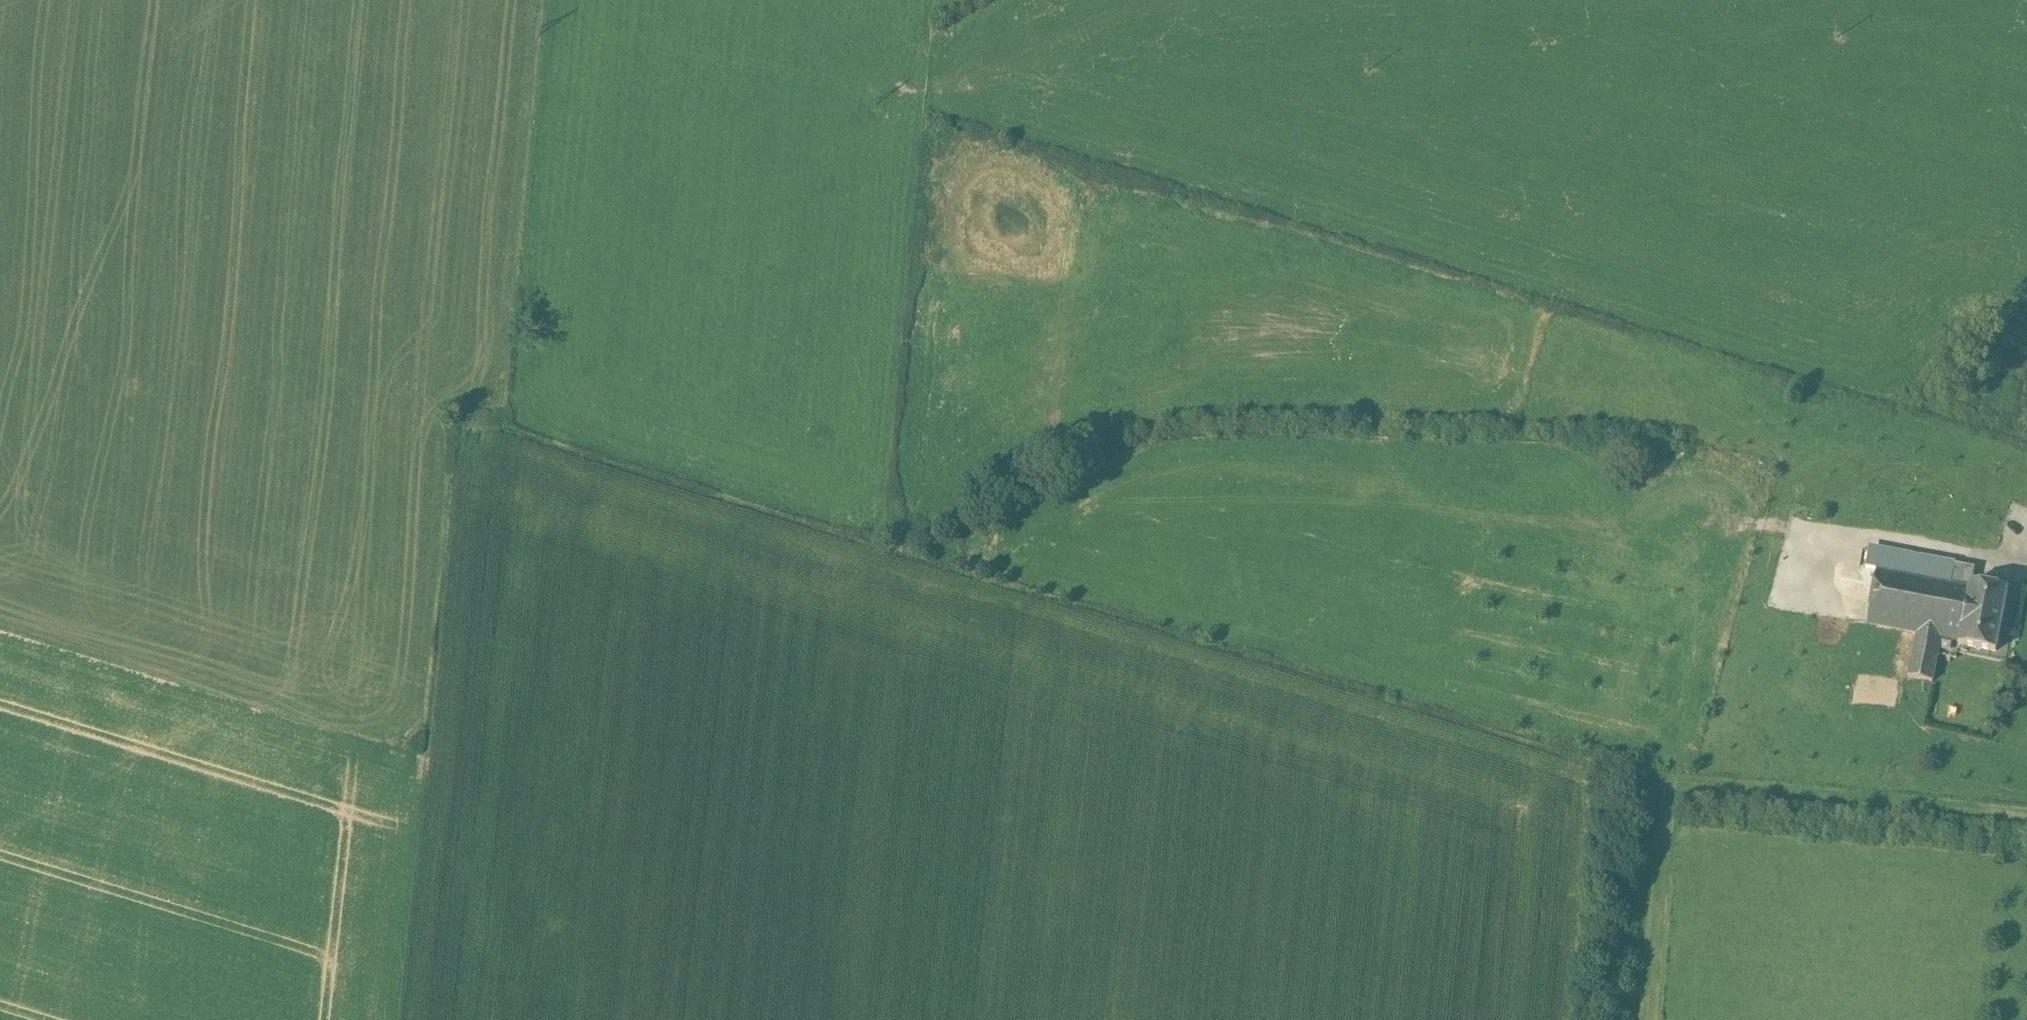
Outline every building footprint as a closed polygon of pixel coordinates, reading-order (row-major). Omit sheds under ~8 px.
[(1957,567),(1870,553),(1867,570),(1878,572),(1879,569),(1954,584),(1957,567)] [(1977,571),(1957,567),(1954,584),(1972,587),(1972,583),(1975,584),(1977,571)] [(1954,584),(1879,569),(1878,572),(1876,585),(1867,583),(1864,599),(1835,594),(1831,616),(1869,624),(1868,627),(1873,628),(1918,637),(1910,678),(1933,682),(1941,640),(1960,643),(1972,587),(1954,584)] [(1975,584),(1972,583),(1972,587),(1960,643),(1960,644),(1997,652),(2009,591),(1975,584)]
